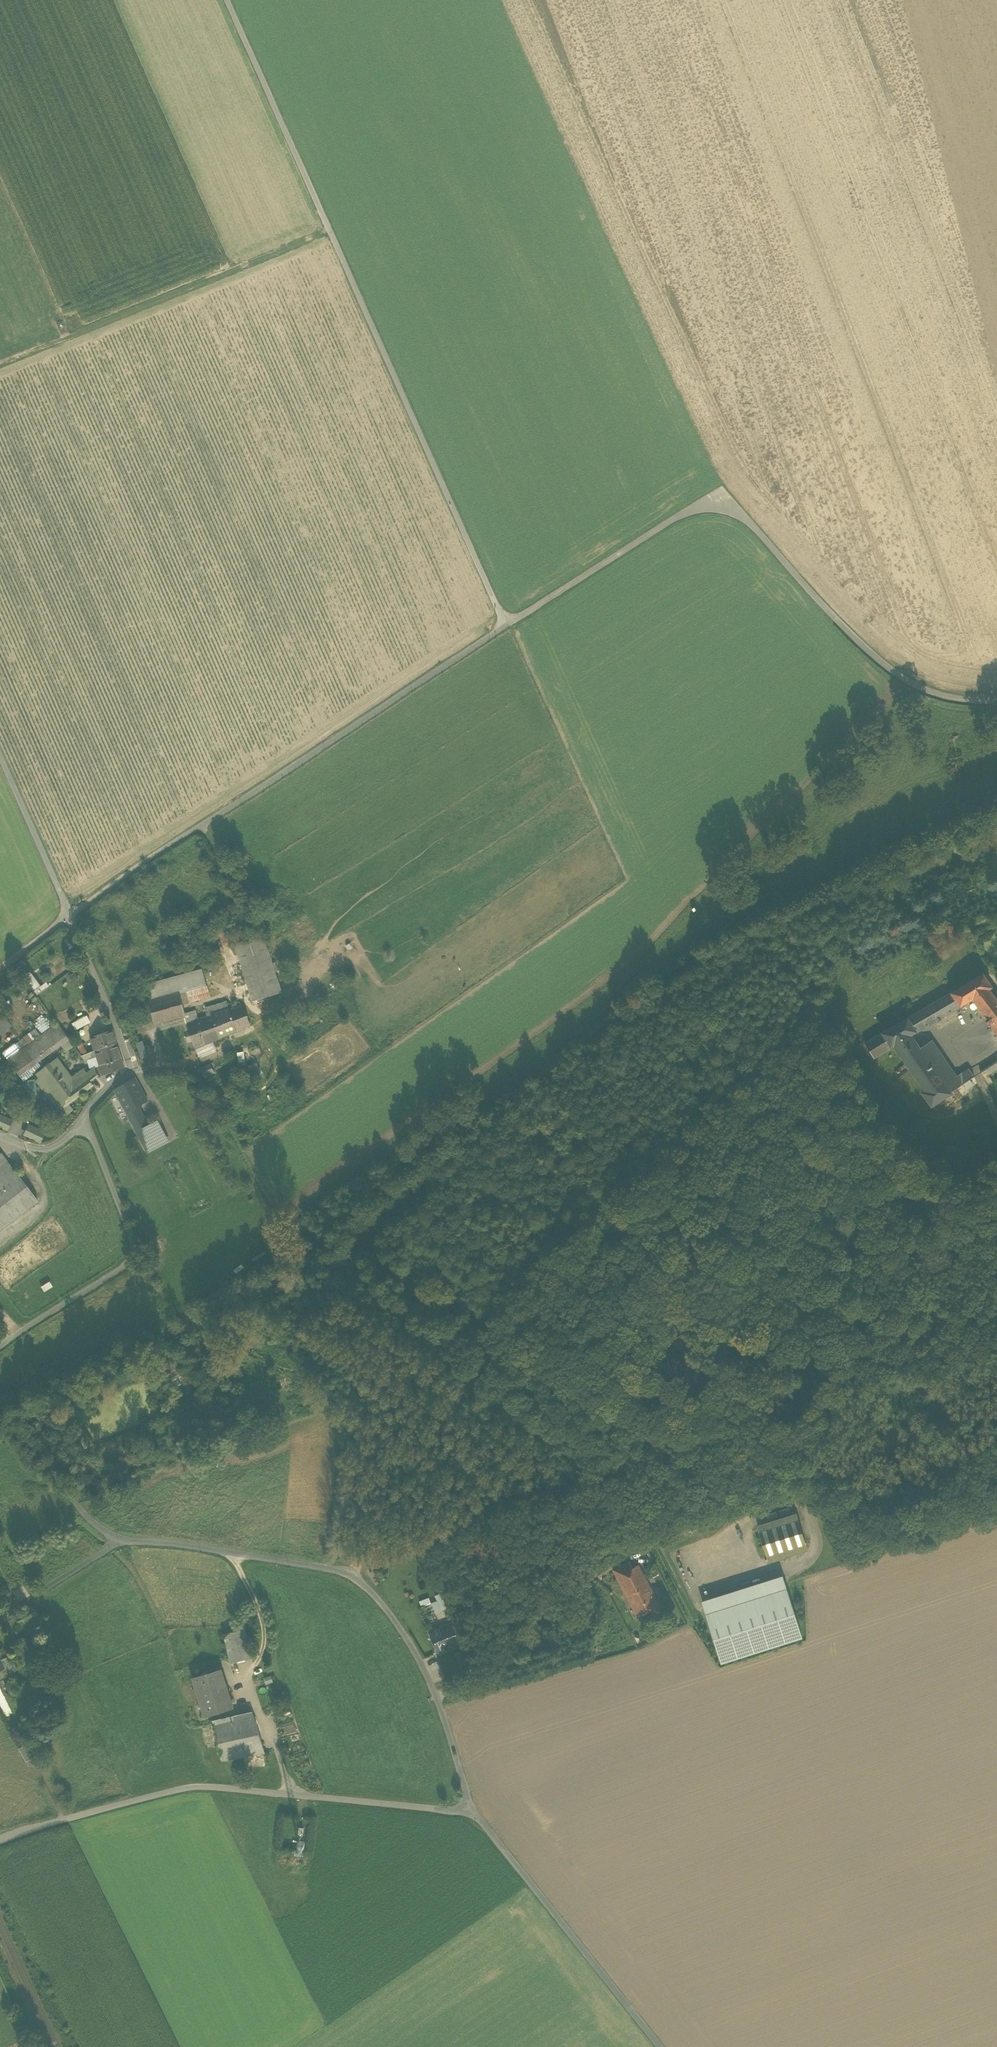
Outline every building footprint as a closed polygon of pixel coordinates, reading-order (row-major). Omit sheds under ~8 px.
[(264,934),(234,943),(253,1001),(282,992),(264,934)] [(144,985),(148,1000),(179,992),(206,984),(202,969),(144,985)] [(40,983),(31,970),(25,974),(35,987),(40,983)] [(996,1035),(996,1002),(988,989),(991,987),(985,978),(987,977),(984,974),(983,976),(982,974),(950,992),(959,1007),(972,999),(996,1035)] [(47,981),(35,990),(38,994),(50,985),(47,981)] [(210,997),(206,984),(179,992),(183,1005),(210,997)] [(179,992),(148,1000),(155,1024),(184,1016),(186,1016),(183,1005),(179,992)] [(949,1092),(943,1084),(919,1049),(910,1036),(959,1007),(950,992),(882,1033),(891,1047),(893,1045),(925,1090),(922,1092),(931,1106),(950,1094),(949,1092)] [(204,1007),(208,1017),(208,1016),(230,1009),(227,1000),(204,1007)] [(208,1017),(205,1018),(213,1040),(219,1038),(250,1025),(243,1004),(230,1009),(208,1016),(208,1017)] [(196,1013),(186,1016),(184,1016),(187,1023),(199,1020),(196,1013)] [(72,1022),(76,1029),(91,1021),(88,1014),(72,1022)] [(187,1023),(195,1048),(213,1040),(205,1018),(199,1020),(187,1023)] [(8,1060),(20,1075),(38,1062),(37,1061),(43,1057),(41,1055),(47,1051),(48,1053),(54,1048),(55,1049),(69,1039),(58,1023),(15,1054),(8,1060)] [(91,1037),(95,1050),(105,1046),(116,1043),(112,1030),(91,1037)] [(874,1057),(891,1047),(882,1033),(865,1043),(874,1057)] [(933,1039),(919,1049),(943,1084),(958,1074),(933,1039)] [(141,1059),(149,1056),(145,1046),(143,1040),(136,1043),(141,1059)] [(199,1057),(217,1050),(213,1040),(195,1048),(199,1057)] [(75,1045),(82,1055),(88,1053),(80,1041),(75,1045)] [(124,1066),(116,1043),(105,1046),(95,1050),(97,1056),(100,1066),(95,1067),(98,1075),(124,1066)] [(145,1046),(149,1056),(153,1055),(150,1044),(145,1046)] [(97,1056),(95,1050),(91,1052),(92,1056),(87,1058),(90,1070),(87,1072),(84,1068),(72,1077),(58,1059),(39,1073),(42,1077),(46,1074),(45,1074),(58,1064),(64,1071),(60,1073),(68,1084),(78,1076),(82,1082),(88,1077),(91,1081),(98,1075),(95,1067),(100,1066),(97,1056)] [(244,1051),(237,1052),(239,1063),(246,1062),(244,1051)] [(257,1062),(244,1068),(249,1077),(261,1071),(257,1062)] [(210,1063),(200,1068),(205,1077),(215,1072),(210,1063)] [(60,1111),(63,1108),(69,1104),(93,1085),(90,1081),(91,1081),(88,1077),(82,1082),(78,1076),(68,1084),(60,1073),(64,1071),(58,1064),(45,1074),(46,1074),(42,1077),(37,1081),(60,1111)] [(964,1070),(959,1073),(965,1081),(970,1078),(964,1070)] [(963,1082),(965,1081),(959,1073),(958,1074),(943,1084),(949,1092),(963,1082)] [(148,1100),(135,1077),(114,1089),(126,1112),(127,1112),(139,1105),(148,1100)] [(25,1102),(20,1096),(16,1100),(21,1105),(25,1102)] [(73,1109),(69,1104),(63,1108),(67,1113),(73,1109)] [(127,1112),(137,1131),(149,1124),(139,1105),(127,1112)] [(10,1120),(0,1115),(0,1126),(6,1129),(10,1120)] [(137,1131),(141,1139),(163,1128),(158,1119),(149,1124),(137,1131)] [(43,1132),(29,1125),(24,1134),(39,1141),(43,1132)] [(170,1142),(163,1128),(141,1139),(149,1153),(170,1142)] [(8,1193),(23,1212),(37,1201),(7,1161),(0,1166),(0,1199),(8,1193)] [(23,1212),(8,1193),(0,1199),(0,1229),(23,1212)] [(61,1440),(68,1449),(74,1444),(66,1436),(61,1440)] [(83,1439),(80,1440),(78,1441),(76,1442),(80,1451),(87,1447),(83,1439)] [(757,1525),(769,1563),(807,1551),(796,1513),(757,1525)] [(614,1570),(618,1578),(633,1570),(629,1562),(614,1570)] [(618,1578),(639,1617),(660,1605),(650,1586),(652,1585),(648,1577),(646,1578),(640,1567),(633,1570),(618,1578)] [(701,1601),(705,1614),(787,1588),(783,1575),(701,1601)] [(705,1614),(721,1663),(802,1637),(787,1588),(705,1614)] [(432,1602),(436,1613),(447,1608),(441,1592),(435,1595),(437,1600),(432,1602)] [(420,1600),(422,1606),(431,1603),(430,1597),(420,1600)] [(11,1620),(15,1626),(36,1614),(33,1608),(11,1620)] [(445,1626),(454,1647),(461,1644),(452,1624),(445,1626)] [(429,1632),(437,1653),(454,1647),(445,1626),(429,1632)] [(224,1633),(231,1663),(252,1658),(245,1628),(224,1633)] [(12,1654),(1,1658),(6,1667),(1,1669),(3,1673),(17,1668),(12,1654)] [(193,1678),(205,1715),(232,1708),(221,1670),(193,1678)] [(4,1684),(7,1691),(21,1684),(18,1677),(4,1684)] [(213,1721),(222,1760),(265,1752),(253,1712),(213,1721)] [(18,1749),(25,1762),(37,1755),(29,1742),(18,1749)]
